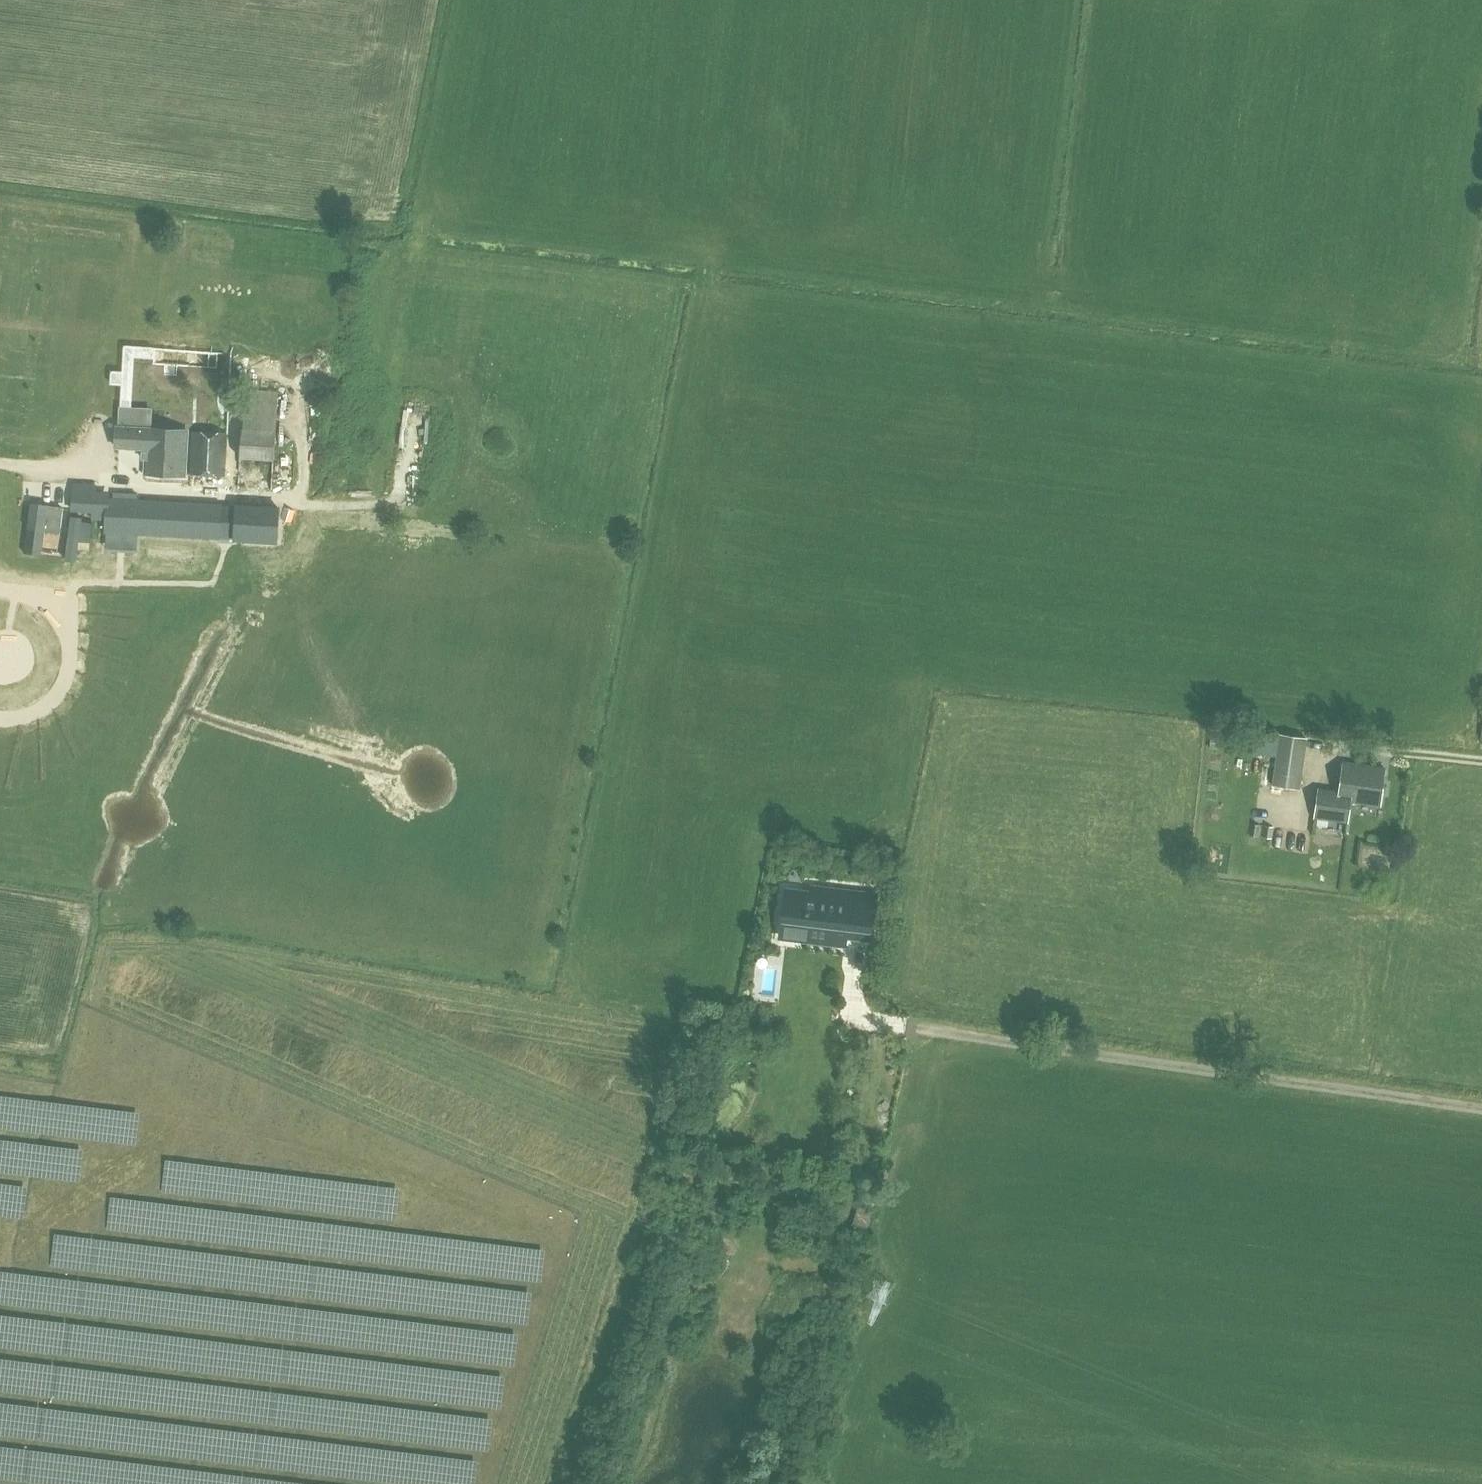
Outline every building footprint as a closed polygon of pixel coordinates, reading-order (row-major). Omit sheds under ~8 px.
[(240,455),(272,455),(274,385),(241,384),(240,455)] [(314,403),(308,418),(317,422),(324,408),(314,403)] [(117,426),(116,447),(147,449),(146,453),(143,453),(143,454),(148,454),(147,458),(143,458),(143,459),(146,459),(145,473),(160,474),(160,470),(171,471),(171,475),(185,476),(188,431),(155,429),(155,428),(117,426)] [(194,432),(191,475),(225,477),(227,434),(194,432)] [(270,486),(271,467),(263,467),(263,458),(238,457),(237,485),(270,486)] [(108,499),(109,499),(109,498),(95,497),(96,486),(74,484),(72,510),(94,511),(93,518),(106,519),(108,499)] [(108,499),(106,519),(106,532),(217,537),(218,531),(235,532),(235,538),(277,540),(279,507),(237,505),(236,511),(219,510),(219,504),(109,499),(108,499)] [(31,502),(25,553),(42,555),(48,511),(48,506),(48,505),(31,502)] [(72,516),(66,560),(76,561),(82,518),(72,516)] [(1239,750),(1261,753),(1263,738),(1264,730),(1243,727),(1239,750)] [(1221,749),(1223,735),(1211,734),(1210,748),(1221,749)] [(1278,740),(1276,755),(1272,785),(1300,789),(1307,739),(1279,735),(1278,740)] [(1263,753),(1276,755),(1278,740),(1265,738),(1263,753)] [(1340,791),(1319,789),(1315,819),(1328,820),(1348,823),(1351,801),(1380,805),(1385,768),(1344,763),(1340,791)] [(1249,835),(1258,837),(1260,825),(1251,824),(1249,835)] [(1273,827),(1264,825),(1262,837),(1272,838),(1273,827)] [(873,935),(878,894),(813,886),(811,901),(786,898),(782,923),(810,926),(808,941),(845,945),(850,908),(875,911),(872,935),(873,935)] [(718,1018),(707,1016),(704,1028),(715,1030),(718,1018)] [(743,1022),(744,1033),(753,1033),(752,1021),(743,1022)]
